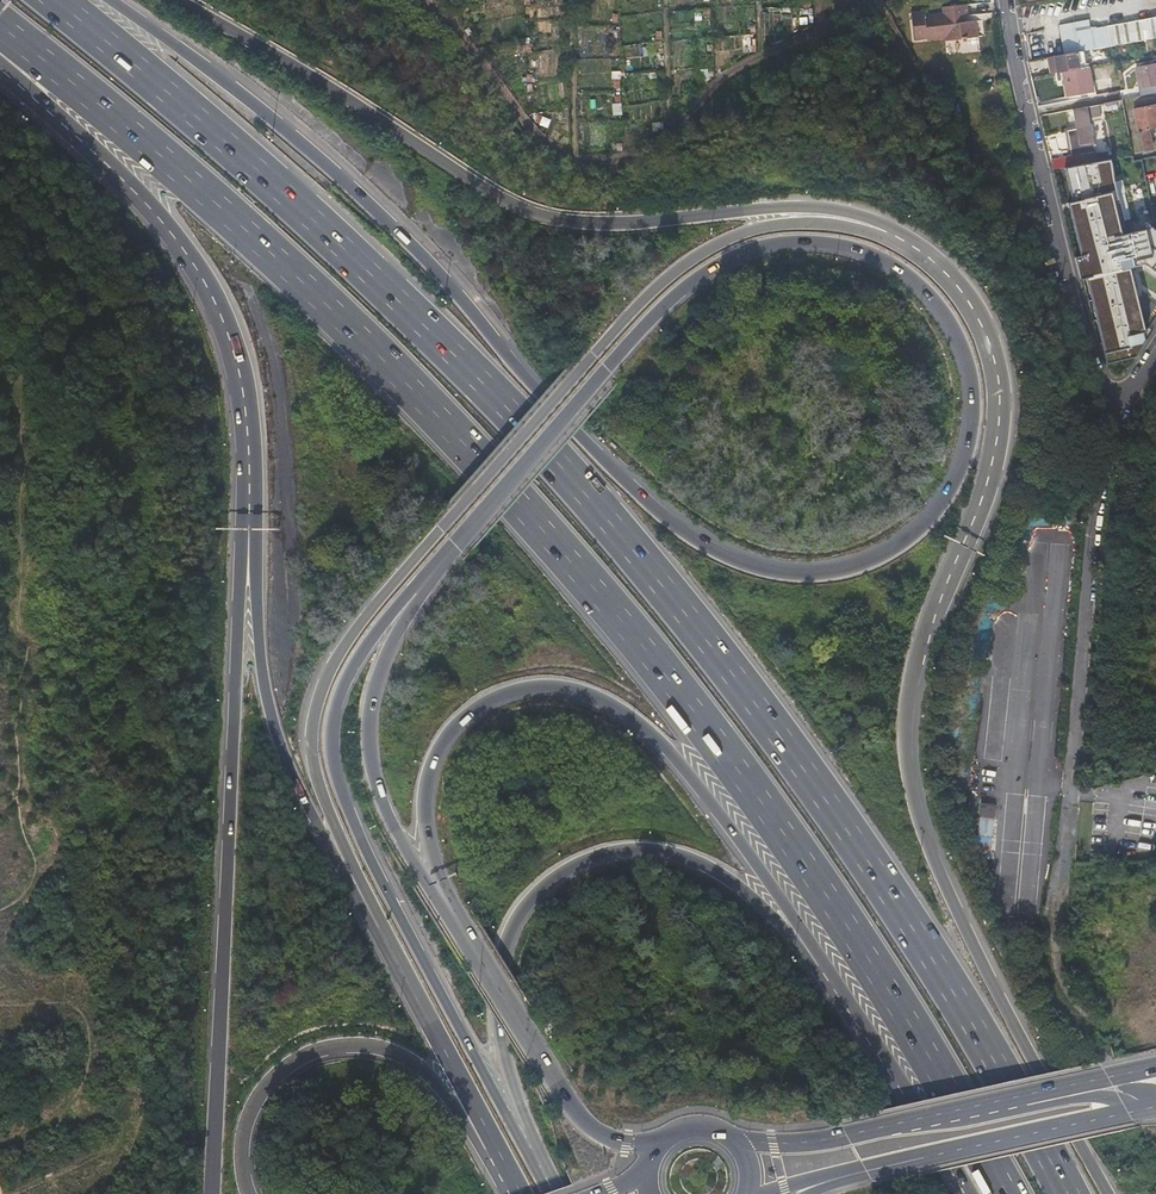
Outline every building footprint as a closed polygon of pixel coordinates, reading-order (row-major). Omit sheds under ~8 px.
[(971,20),(969,20),(967,21),(964,3),(947,6),(947,14),(929,16),(928,10),(914,12),(919,40),(951,36),(952,39),(974,36),(971,20)] [(1150,21),(1150,23),(1094,33),(1097,49),(1155,38),(1155,18),(1149,19),(1150,21)] [(1094,33),(1092,27),(1091,20),(1061,26),(1063,42),(1065,55),(1084,52),(1097,49),(1094,33)] [(1087,62),(1084,52),(1065,55),(1050,58),(1053,74),(1063,72),(1088,67),(1090,67),(1089,62),(1087,62)] [(713,59),(701,59),(702,80),(713,80),(713,59)] [(1136,66),(1141,96),(1155,93),(1155,62),(1136,66)] [(1093,93),(1088,67),(1063,72),(1068,98),(1093,93)] [(1135,87),(1120,89),(1121,98),(1136,96),(1135,87)] [(613,104),(614,116),(623,115),(622,103),(613,104)] [(1075,134),(1077,146),(1088,143),(1089,147),(1101,144),(1095,115),(1110,111),(1108,103),(1080,109),(1084,126),(1086,132),(1075,134)] [(1146,150),(1150,150),(1150,152),(1155,150),(1155,104),(1141,107),(1148,138),(1140,141),(1142,151),(1146,150)] [(1102,149),(1101,144),(1089,147),(1090,152),(1102,149)] [(1089,161),(1104,157),(1102,149),(1090,152),(1087,153),(1089,161)] [(1108,173),(1104,157),(1089,161),(1093,177),(1103,174),(1108,173)] [(1054,169),(1058,186),(1077,182),(1093,178),(1093,177),(1089,161),(1054,169)] [(969,851),(990,852),(993,803),(976,802),(974,835),(970,835),(969,851)]
